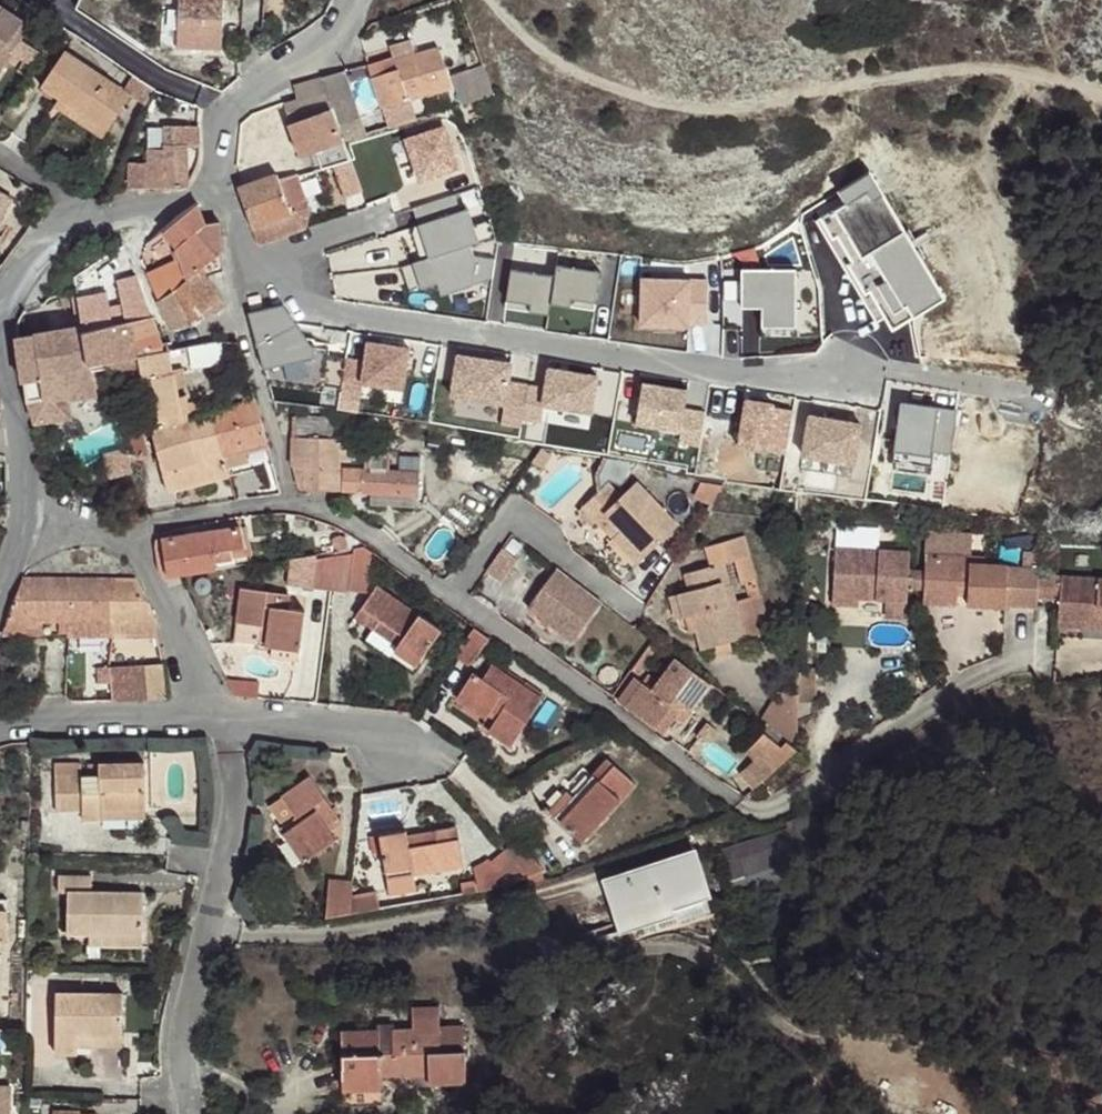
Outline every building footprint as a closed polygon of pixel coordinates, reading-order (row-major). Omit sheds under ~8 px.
[(177,48),(222,50),(224,0),(179,0),(177,48)] [(0,6),(0,73),(31,26),(0,6)] [(439,49),(415,55),(411,41),(390,48),(394,60),(397,70),(372,78),(382,109),(453,89),(439,49)] [(124,91),(65,51),(42,86),(60,98),(108,131),(131,96),(124,91)] [(33,65),(24,60),(17,72),(26,77),(33,65)] [(397,70),(394,60),(369,66),(372,78),(397,70)] [(452,77),(463,106),(494,96),(484,65),(452,77)] [(365,135),(344,72),(323,77),(333,107),(343,138),(345,142),(348,141),(352,140),(362,137),(365,135)] [(132,77),(124,91),(131,96),(144,105),(148,107),(155,91),(132,77)] [(307,122),(333,107),(323,77),(294,86),(298,98),(285,103),(292,122),(307,122)] [(108,131),(60,98),(55,105),(103,137),(108,131)] [(323,145),(343,138),(333,107),(307,122),(292,122),(285,103),(272,107),(279,125),(289,122),(293,141),(319,132),(323,145)] [(293,141),(289,122),(279,125),(282,135),(284,143),(293,141)] [(189,190),(188,187),(186,147),(200,147),(199,128),(163,128),(163,144),(163,149),(145,149),(145,163),(129,163),(128,189),(189,190)] [(319,132),(293,141),(297,154),(324,147),(323,145),(319,132)] [(429,137),(371,155),(369,156),(379,173),(433,156),(429,137)] [(369,156),(298,177),(297,175),(280,181),(277,175),(241,188),(239,188),(252,228),(240,241),(245,293),(250,318),(268,315),(262,290),(269,288),(259,245),(305,227),(308,207),(304,195),(379,173),(369,156)] [(877,167),(832,188),(840,204),(824,212),(881,330),(941,301),(877,167)] [(437,295),(486,280),(458,192),(410,207),(425,256),(406,262),(414,290),(434,284),(437,295)] [(12,200),(0,193),(0,221),(12,200)] [(205,224),(198,205),(165,232),(177,248),(186,240),(205,224)] [(222,252),(219,222),(205,224),(186,240),(177,248),(181,259),(147,276),(158,301),(189,286),(206,277),(218,273),(223,271),(222,252)] [(495,279),(498,255),(478,253),(476,277),(495,279)] [(600,310),(604,269),(551,264),(550,271),(510,268),(505,322),(547,326),(549,305),(600,310)] [(760,326),(801,326),(800,266),(738,267),(739,304),(759,304),(760,326)] [(709,327),(710,276),(638,275),(638,326),(709,327)] [(222,303),(206,277),(189,286),(202,313),(210,307),(213,310),(222,303)] [(202,313),(189,286),(158,301),(172,330),(191,326),(204,317),(202,313)] [(82,327),(83,333),(115,325),(109,293),(77,299),(82,327)] [(419,296),(309,302),(311,338),(422,331),(421,303),(420,302),(419,296)] [(148,305),(116,311),(118,325),(153,318),(148,305)] [(213,310),(210,307),(202,313),(204,317),(213,310)] [(153,318),(118,325),(115,325),(83,333),(89,364),(138,356),(164,352),(162,345),(153,318)] [(143,383),(143,381),(138,356),(89,364),(83,333),(82,327),(18,338),(26,379),(27,379),(30,399),(71,392),(72,395),(97,391),(97,390),(143,383)] [(337,381),(401,393),(410,345),(364,336),(360,358),(342,355),(337,381)] [(294,404),(273,339),(256,345),(274,402),(294,404)] [(225,364),(221,341),(189,347),(192,370),(225,364)] [(172,342),(162,345),(164,352),(168,351),(174,350),(172,342)] [(510,378),(513,360),(452,350),(445,394),(502,403),(500,420),(542,427),(545,404),(592,412),(599,372),(544,363),(540,383),(510,378)] [(164,352),(138,356),(143,381),(150,379),(172,372),(168,351),(164,352)] [(172,373),(177,395),(177,397),(187,394),(182,370),(172,372),(172,373)] [(177,395),(172,373),(172,372),(150,379),(154,396),(156,403),(161,427),(182,420),(177,397),(177,395)] [(686,405),(689,387),(639,378),(629,425),(701,439),(707,409),(686,405)] [(254,397),(251,387),(240,390),(243,400),(254,397)] [(187,405),(187,394),(177,397),(182,420),(188,419),(187,417),(187,405)] [(785,454),(795,406),(742,395),(732,443),(785,454)] [(889,444),(950,455),(958,409),(897,398),(889,444)] [(268,446),(256,400),(255,400),(211,412),(229,476),(273,465),(268,446)] [(201,403),(187,405),(187,417),(201,413),(201,408),(202,406),(201,403)] [(557,409),(555,421),(590,426),(591,414),(557,409)] [(855,464),(863,421),(805,410),(797,453),(855,464)] [(211,412),(202,414),(188,418),(188,419),(182,420),(161,427),(151,430),(167,493),(229,476),(211,412)] [(294,417),(294,438),(293,460),(295,460),(295,467),(301,489),(339,493),(339,460),(339,441),(339,418),(294,417)] [(149,457),(145,434),(131,436),(136,459),(146,457),(149,457)] [(418,493),(419,474),(387,472),(388,456),(368,455),(367,471),(343,470),(342,492),(371,494),(418,496),(418,493)] [(148,468),(146,457),(136,459),(138,471),(148,468)] [(434,494),(434,475),(419,474),(418,493),(434,494)] [(679,525),(637,481),(621,497),(608,484),(579,512),(592,526),(596,522),(604,514),(621,531),(619,533),(613,539),(636,565),(679,525)] [(711,505),(723,486),(701,482),(694,497),(711,505)] [(417,508),(418,496),(371,494),(370,506),(417,508)] [(621,531),(604,514),(596,522),(613,539),(619,533),(621,531)] [(883,546),(883,524),(837,524),(836,602),(887,602),(887,618),(910,618),(911,546),(883,546)] [(244,548),(246,548),(241,527),(158,540),(156,548),(159,571),(163,577),(217,569),(215,562),(232,559),(230,550),(244,548)] [(354,549),(365,547),(368,547),(359,541),(346,533),(345,538),(346,539),(347,541),(347,543),(347,544),(346,546),(346,547),(344,549),(344,550),(354,549)] [(347,543),(347,541),(346,539),(345,538),(342,537),(339,536),(337,538),(335,540),(334,543),(334,546),(336,548),(339,549),(342,550),(344,549),(346,547),(346,546),(347,544),(347,543)] [(724,588),(723,582),(730,579),(725,564),(734,561),(741,583),(757,579),(745,536),(706,547),(712,566),(699,570),(688,573),(693,590),(685,592),(692,616),(696,632),(701,651),(710,648),(731,642),(747,638),(737,603),(729,605),(724,588)] [(636,565),(613,539),(609,542),(633,568),(636,565)] [(253,556),(251,547),(246,548),(244,548),(230,550),(232,559),(253,556)] [(367,592),(372,553),(365,547),(354,549),(353,554),(335,557),(331,590),(349,593),(349,590),(367,592)] [(712,566),(706,547),(693,551),(699,570),(712,566)] [(502,584),(518,560),(502,549),(486,572),(502,584)] [(1038,598),(1039,571),(1007,569),(1007,567),(985,565),(986,559),(926,555),(923,597),(957,598),(958,596),(958,586),(968,586),(968,597),(967,605),(1005,607),(1005,606),(1037,607),(1038,598)] [(331,590),(335,557),(317,560),(313,588),(331,590)] [(603,603),(557,568),(527,609),(572,643),(603,603)] [(1039,576),(1038,598),(1059,600),(1058,621),(1096,623),(1096,629),(1101,629),(1101,580),(1039,576)] [(157,621),(137,579),(23,578),(6,624),(3,635),(28,635),(28,621),(43,621),(59,621),(68,621),(68,636),(157,636),(158,636),(157,621)] [(757,579),(744,583),(747,595),(760,592),(757,579)] [(737,603),(732,586),(724,588),(729,605),(737,603)] [(968,597),(968,586),(958,586),(958,596),(968,597)] [(442,631),(376,587),(357,617),(374,629),(380,621),(404,638),(391,656),(403,665),(413,671),(442,631)] [(292,595),(241,589),(237,623),(263,626),(260,647),(300,651),(305,611),(290,609),(292,595)] [(692,616),(685,592),(668,597),(675,621),(684,618),(692,616)] [(957,605),(957,598),(923,597),(923,604),(957,605)] [(696,632),(692,616),(684,618),(688,634),(696,632)] [(43,636),(43,621),(28,621),(28,635),(43,636)] [(68,636),(68,621),(59,621),(59,636),(68,636)] [(391,656),(404,638),(380,621),(374,629),(367,639),(391,656)] [(263,626),(237,623),(234,643),(260,647),(263,626)] [(469,667),(490,640),(474,629),(455,655),(469,667)] [(733,652),(731,642),(710,648),(713,658),(733,652)] [(692,712),(712,686),(676,658),(652,690),(643,684),(625,707),(663,735),(675,718),(683,706),(692,712)] [(166,699),(163,664),(145,665),(147,701),(166,699)] [(147,701),(145,665),(127,667),(130,702),(147,701)] [(512,748),(542,699),(491,666),(486,675),(482,681),(472,674),(456,699),(487,719),(488,717),(493,710),(499,715),(495,721),(488,732),(512,748)] [(110,684),(109,667),(99,668),(99,685),(110,684)] [(130,702),(127,667),(109,667),(110,684),(111,689),(112,702),(112,703),(130,702)] [(625,707),(643,684),(634,677),(617,701),(621,703),(621,704),(625,707)] [(112,702),(111,689),(101,690),(102,702),(112,702)] [(797,750),(798,695),(777,692),(759,722),(797,750)] [(683,723),(692,712),(683,706),(675,718),(683,723)] [(495,721),(499,715),(493,710),(488,717),(495,721)] [(717,731),(707,723),(696,737),(702,742),(708,734),(713,737),(717,731)] [(755,789),(797,750),(786,742),(781,748),(764,733),(747,751),(755,760),(741,773),(755,789)] [(582,843),(635,785),(608,760),(591,779),(584,771),(553,801),(553,806),(548,811),(582,843)] [(146,812),(145,764),(99,765),(100,775),(55,776),(57,811),(83,812),(83,821),(102,820),(102,813),(146,812)] [(320,817),(332,810),(311,777),(282,797),(296,818),(280,829),(303,863),(336,840),(320,817)] [(145,819),(146,812),(102,813),(102,820),(145,819)] [(827,859),(838,830),(809,819),(787,826),(787,829),(722,850),(736,903),(770,892),(780,889),(782,897),(811,887),(805,869),(827,859)] [(464,867),(458,829),(435,833),(436,844),(409,848),(407,837),(406,831),(380,835),(387,880),(414,876),(464,867)] [(436,844),(435,833),(407,837),(409,848),(436,844)] [(543,871),(519,840),(505,851),(527,877),(543,871)] [(616,904),(610,885),(694,858),(706,898),(707,901),(713,899),(696,848),(602,880),(619,934),(625,932),(616,904)] [(527,877),(505,851),(491,862),(489,860),(473,869),(477,884),(480,892),(508,885),(527,877)] [(706,898),(694,858),(610,885),(616,904),(626,901),(636,929),(654,923),(680,915),(680,914),(678,906),(706,898)] [(416,892),(414,876),(387,880),(390,896),(416,892)] [(143,937),(143,893),(92,892),(92,877),(59,877),(59,893),(67,893),(68,935),(89,936),(143,937)] [(326,918),(351,915),(353,893),(354,882),(330,881),(326,918)] [(463,897),(480,894),(480,892),(477,884),(461,888),(463,897)] [(350,917),(379,912),(380,895),(353,893),(351,915),(350,917)] [(707,901),(706,898),(678,906),(680,914),(680,915),(654,923),(656,931),(711,913),(707,901)] [(636,929),(626,901),(616,904),(625,932),(636,929)] [(143,948),(143,937),(89,936),(89,946),(100,946),(143,948)] [(87,946),(87,957),(100,958),(100,946),(89,946),(87,946)] [(122,1038),(123,994),(56,993),(55,1054),(78,1054),(78,1048),(78,1036),(122,1038)] [(441,1053),(440,1028),(439,1008),(411,1010),(412,1030),(395,1031),(392,1031),(393,1055),(380,1055),(380,1031),(341,1032),(343,1106),(382,1105),(381,1079),(381,1074),(381,1072),(429,1072),(429,1085),(434,1085),(466,1084),(465,1052),(441,1053)] [(393,1055),(392,1031),(395,1031),(395,1023),(377,1024),(377,1029),(380,1030),(380,1031),(380,1055),(393,1055)] [(465,1052),(464,1027),(440,1028),(441,1053),(465,1052)] [(123,1048),(122,1038),(78,1036),(78,1048),(87,1048),(92,1048),(123,1048)] [(9,1086),(0,1086),(0,1113),(9,1113),(9,1086)]
